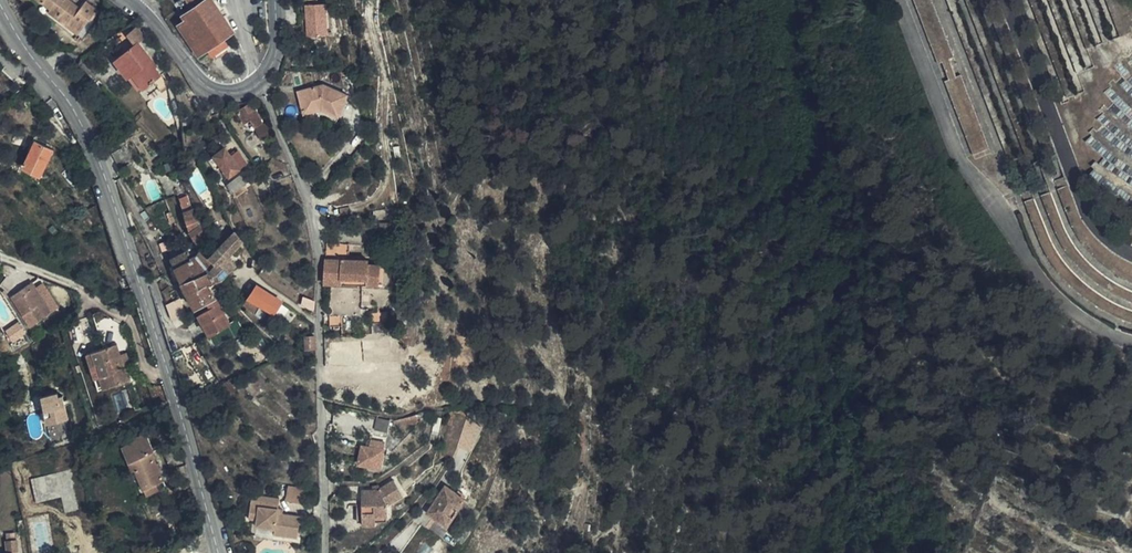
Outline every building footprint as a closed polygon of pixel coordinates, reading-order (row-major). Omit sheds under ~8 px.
[(50,9),(49,12),(78,34),(91,19),(94,21),(99,13),(86,2),(81,9),(70,0),(64,0),(63,1),(62,0),(39,0),(50,9)] [(212,0),(205,0),(182,15),(185,20),(178,25),(199,55),(234,32),(212,0)] [(304,5),(308,36),(328,33),(324,2),(304,5)] [(264,20),(261,3),(250,6),(253,23),(264,20)] [(146,37),(136,26),(127,34),(135,44),(138,42),(139,43),(146,37)] [(138,42),(135,44),(115,59),(129,77),(133,74),(143,88),(153,81),(161,75),(154,66),(150,61),(151,60),(139,43),(138,42)] [(169,85),(161,75),(153,81),(161,91),(169,85)] [(333,123),(345,94),(323,85),(297,92),(305,121),(320,118),(333,123)] [(262,123),(255,110),(252,111),(249,106),(238,112),(244,123),(250,120),(255,127),(262,123)] [(35,141),(34,143),(23,167),(40,175),(48,160),(53,150),(35,141)] [(247,164),(238,151),(231,156),(225,147),(217,153),(215,150),(212,153),(214,155),(208,160),(215,169),(221,165),(229,176),(247,164)] [(190,150),(183,151),(184,157),(191,157),(192,158),(198,157),(197,148),(190,149),(190,150)] [(166,166),(164,160),(153,165),(156,171),(166,166)] [(177,166),(175,161),(168,165),(170,170),(177,166)] [(40,175),(23,167),(20,172),(38,181),(40,175)] [(237,195),(246,189),(243,184),(250,179),(244,171),(228,183),(237,195)] [(211,235),(202,219),(199,220),(193,208),(192,208),(185,212),(183,213),(188,228),(189,231),(190,235),(191,237),(192,240),(194,242),(197,244),(211,235)] [(388,239),(388,225),(377,226),(378,240),(388,239)] [(238,246),(243,241),(244,240),(236,231),(235,232),(229,237),(238,246)] [(216,243),(222,237),(218,232),(213,237),(212,238),(216,243)] [(238,246),(229,237),(218,248),(228,257),(234,250),(238,246)] [(210,256),(218,248),(215,244),(206,252),(210,256)] [(325,245),(323,260),(346,260),(347,246),(325,245)] [(243,249),(238,246),(234,250),(238,255),(243,250),(243,249)] [(189,250),(171,258),(179,277),(187,292),(206,284),(203,275),(209,272),(206,266),(213,260),(210,256),(206,252),(202,248),(197,255),(191,258),(189,250)] [(220,264),(228,257),(218,248),(210,256),(213,260),(218,265),(220,264)] [(236,264),(228,257),(220,264),(228,272),(236,264)] [(228,272),(220,264),(218,265),(213,260),(206,266),(209,272),(214,282),(222,279),(228,272)] [(346,260),(323,260),(323,284),(376,285),(378,265),(360,264),(360,261),(346,260)] [(274,269),(267,264),(264,268),(270,273),(274,269)] [(203,275),(206,284),(208,284),(214,282),(209,272),(203,275)] [(126,293),(133,290),(128,278),(125,279),(120,280),(126,293)] [(39,280),(18,291),(36,324),(56,313),(39,280)] [(206,284),(187,292),(196,307),(206,302),(215,297),(212,290),(208,284),(206,284)] [(274,313),(282,301),(257,285),(248,298),(260,304),(270,311),(274,313)] [(212,290),(215,297),(220,295),(216,288),(212,290)] [(36,324),(18,291),(14,294),(32,326),(36,324)] [(215,297),(206,302),(209,307),(211,306),(219,305),(215,297)] [(316,301),(315,301),(305,297),(303,306),(315,311),(314,310),(316,301)] [(180,298),(175,300),(167,304),(172,319),(186,313),(180,298)] [(260,304),(248,298),(243,304),(256,311),(260,304)] [(210,310),(208,312),(221,332),(231,326),(219,305),(210,310)] [(221,332),(208,312),(199,317),(212,338),(218,334),(221,332)] [(386,322),(385,312),(370,313),(370,323),(386,322)] [(13,340),(27,332),(20,320),(6,329),(13,340)] [(221,332),(227,341),(237,335),(231,326),(221,332)] [(223,343),(227,341),(221,332),(218,334),(223,343)] [(315,335),(308,335),(304,336),(306,348),(315,347),(315,335)] [(121,362),(116,345),(87,354),(99,390),(130,380),(126,368),(123,368),(121,370),(119,363),(121,362)] [(274,357),(267,349),(263,353),(271,360),(274,357)] [(262,387),(252,377),(244,385),(255,395),(262,387)] [(230,381),(229,378),(221,383),(219,384),(227,395),(231,392),(232,393),(236,390),(230,381)] [(60,400),(58,392),(42,395),(45,410),(49,409),(52,422),(69,419),(67,405),(62,407),(60,400)] [(464,446),(475,449),(484,421),(453,412),(447,430),(467,435),(464,446)] [(418,413),(408,416),(406,425),(407,424),(416,426),(418,413)] [(406,425),(408,416),(394,419),(380,416),(376,426),(386,431),(387,430),(393,433),(398,423),(406,425)] [(436,435),(441,417),(433,417),(430,433),(436,435)] [(154,451),(146,433),(132,440),(133,442),(122,447),(132,472),(136,471),(145,490),(165,482),(152,453),(154,451)] [(368,447),(382,450),(382,442),(369,440),(368,447)] [(379,467),(382,450),(368,447),(360,446),(358,464),(379,467)] [(367,484),(369,498),(370,502),(400,498),(404,498),(403,486),(417,467),(405,458),(388,481),(367,484)] [(281,480),(266,477),(263,491),(278,494),(281,480)] [(287,499),(303,501),(304,486),(288,485),(287,499)] [(452,517),(463,498),(443,486),(425,513),(444,524),(449,517),(452,517)] [(249,494),(248,500),(276,505),(277,499),(249,494)] [(370,502),(369,498),(361,498),(363,512),(371,511),(371,516),(388,513),(388,509),(400,506),(400,498),(370,502)] [(248,500),(246,514),(296,523),(297,518),(275,514),(276,505),(248,500)] [(293,539),(296,523),(246,514),(245,519),(252,521),(251,526),(270,530),(269,534),(293,539)] [(252,521),(245,519),(242,533),(267,537),(266,540),(292,545),(293,539),(269,534),(270,530),(251,526),(252,521)] [(195,528),(198,526),(196,522),(188,526),(189,530),(192,529),(193,533),(197,532),(195,528)] [(18,552),(22,552),(20,540),(7,541),(8,546),(9,552),(18,552)]
